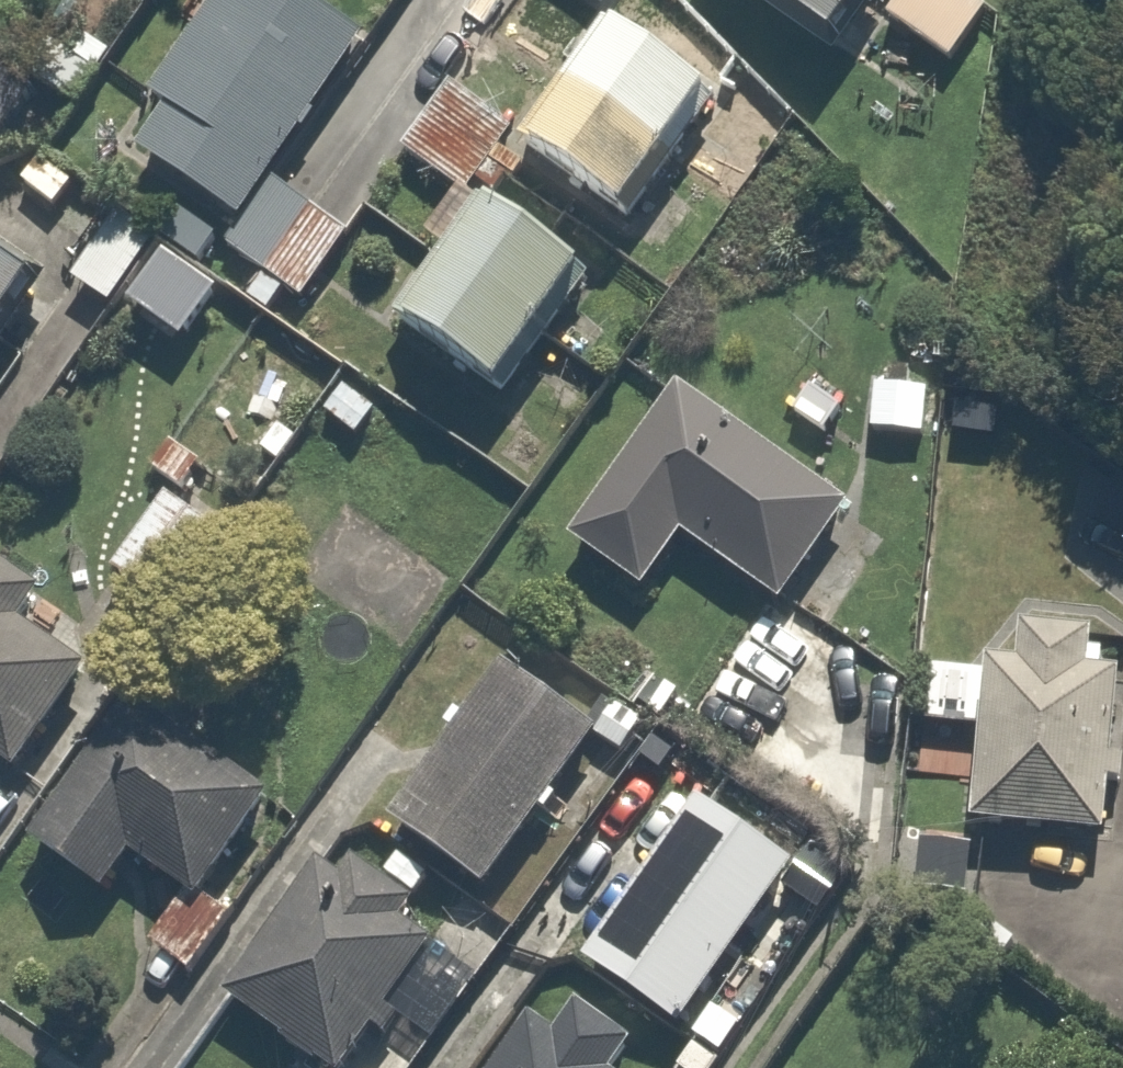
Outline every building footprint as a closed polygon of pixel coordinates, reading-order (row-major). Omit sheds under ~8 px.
[(43,122),(109,38),(62,1),(45,22),(17,0),(0,0),(0,88),(43,122)] [(138,145),(229,209),(353,32),(306,0),(210,0),(151,84),(171,98),(138,145)] [(832,33),(858,0),(789,0),(832,33)] [(990,0),(895,0),(890,7),(958,62),(1001,9),(990,0)] [(702,97),(598,21),(521,128),(625,203),(702,97)] [(450,83),(401,144),(461,191),(510,130),(450,83)] [(601,257),(486,187),(408,314),(523,385),(601,257)] [(162,240),(124,208),(75,267),(113,298),(162,240)] [(0,251),(0,341),(43,284),(0,251)] [(846,497),(682,377),(569,532),(642,586),(682,531),(773,598),(846,497)] [(222,524),(170,487),(108,575),(160,612),(222,524)] [(21,771),(91,666),(26,622),(49,588),(0,555),(0,757),(21,771)] [(1022,624),(1020,651),(985,648),(975,814),(1104,823),(1115,657),(1091,655),(1092,629),(1022,624)] [(479,882),(597,713),(504,647),(385,817),(479,882)] [(265,795),(121,690),(19,830),(110,896),(139,856),(192,895),(265,795)] [(699,794),(584,955),(681,1024),(796,863),(699,794)] [(321,849),(216,994),(319,1067),(330,1067),(431,928),(321,849)] [(192,978),(245,903),(209,878),(157,953),(192,978)] [(555,1035),(521,1013),(484,1067),(613,1067),(641,1026),(585,989),(555,1035)]
